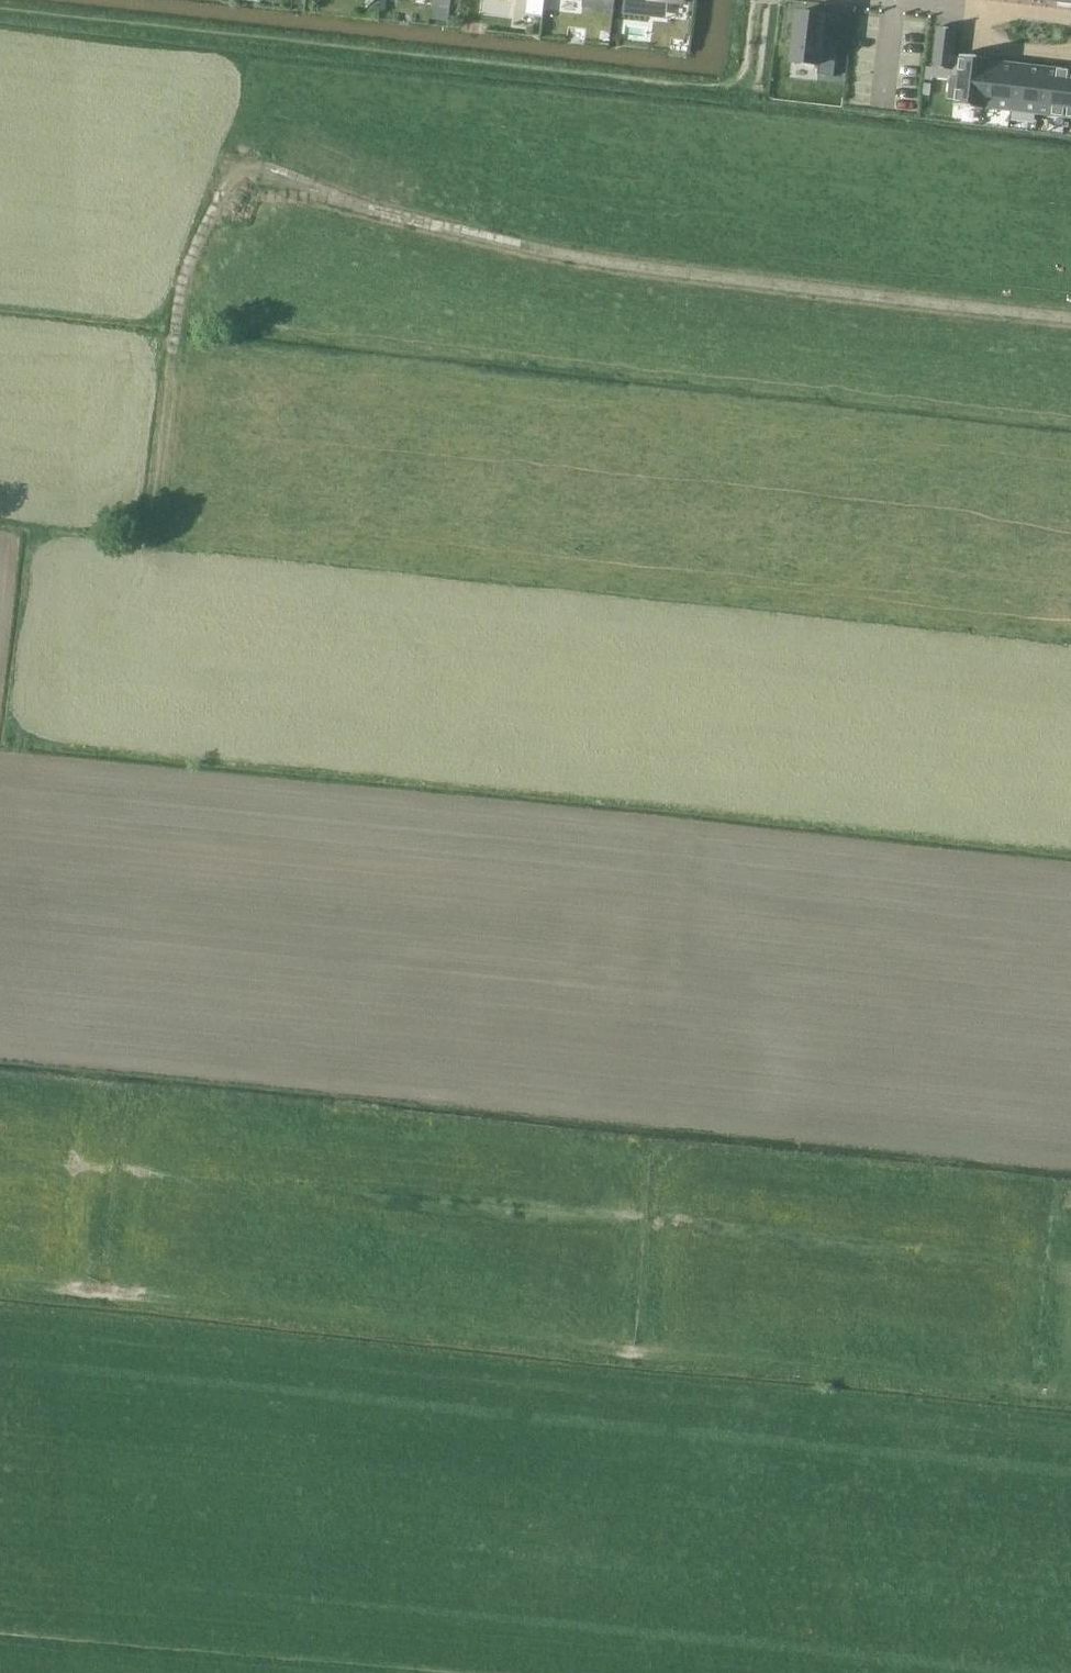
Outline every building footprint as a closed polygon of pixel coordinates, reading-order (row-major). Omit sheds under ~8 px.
[(526,14),(542,16),(544,0),(528,0),(526,14)] [(623,15),(645,17),(647,2),(668,5),(689,7),(690,3),(693,4),(693,0),(625,0),(623,15)] [(795,11),(789,62),(819,66),(818,75),(834,77),(837,49),(834,49),(834,50),(821,49),(825,14),(795,11)] [(937,27),(935,41),(945,42),(947,28),(937,27)] [(947,28),(945,42),(956,43),(957,30),(947,28)] [(935,41),(933,55),(944,56),(945,42),(935,41)] [(945,42),(944,56),(954,57),(956,43),(945,42)] [(933,55),(932,68),(942,70),(944,56),(933,55)] [(950,78),(947,100),(954,101),(954,106),(983,109),(988,59),(959,55),(957,72),(957,78),(950,78)] [(944,56),(942,70),(952,71),(954,57),(944,56)] [(988,59),(983,109),(984,110),(984,109),(1010,112),(1016,63),(989,60),(989,59),(988,59)] [(1016,63),(1010,112),(1038,115),(1043,66),(1016,63)] [(1043,66),(1038,115),(1065,118),(1070,69),(1043,66)] [(926,67),(925,80),(932,81),(934,68),(932,68),(926,67)]
